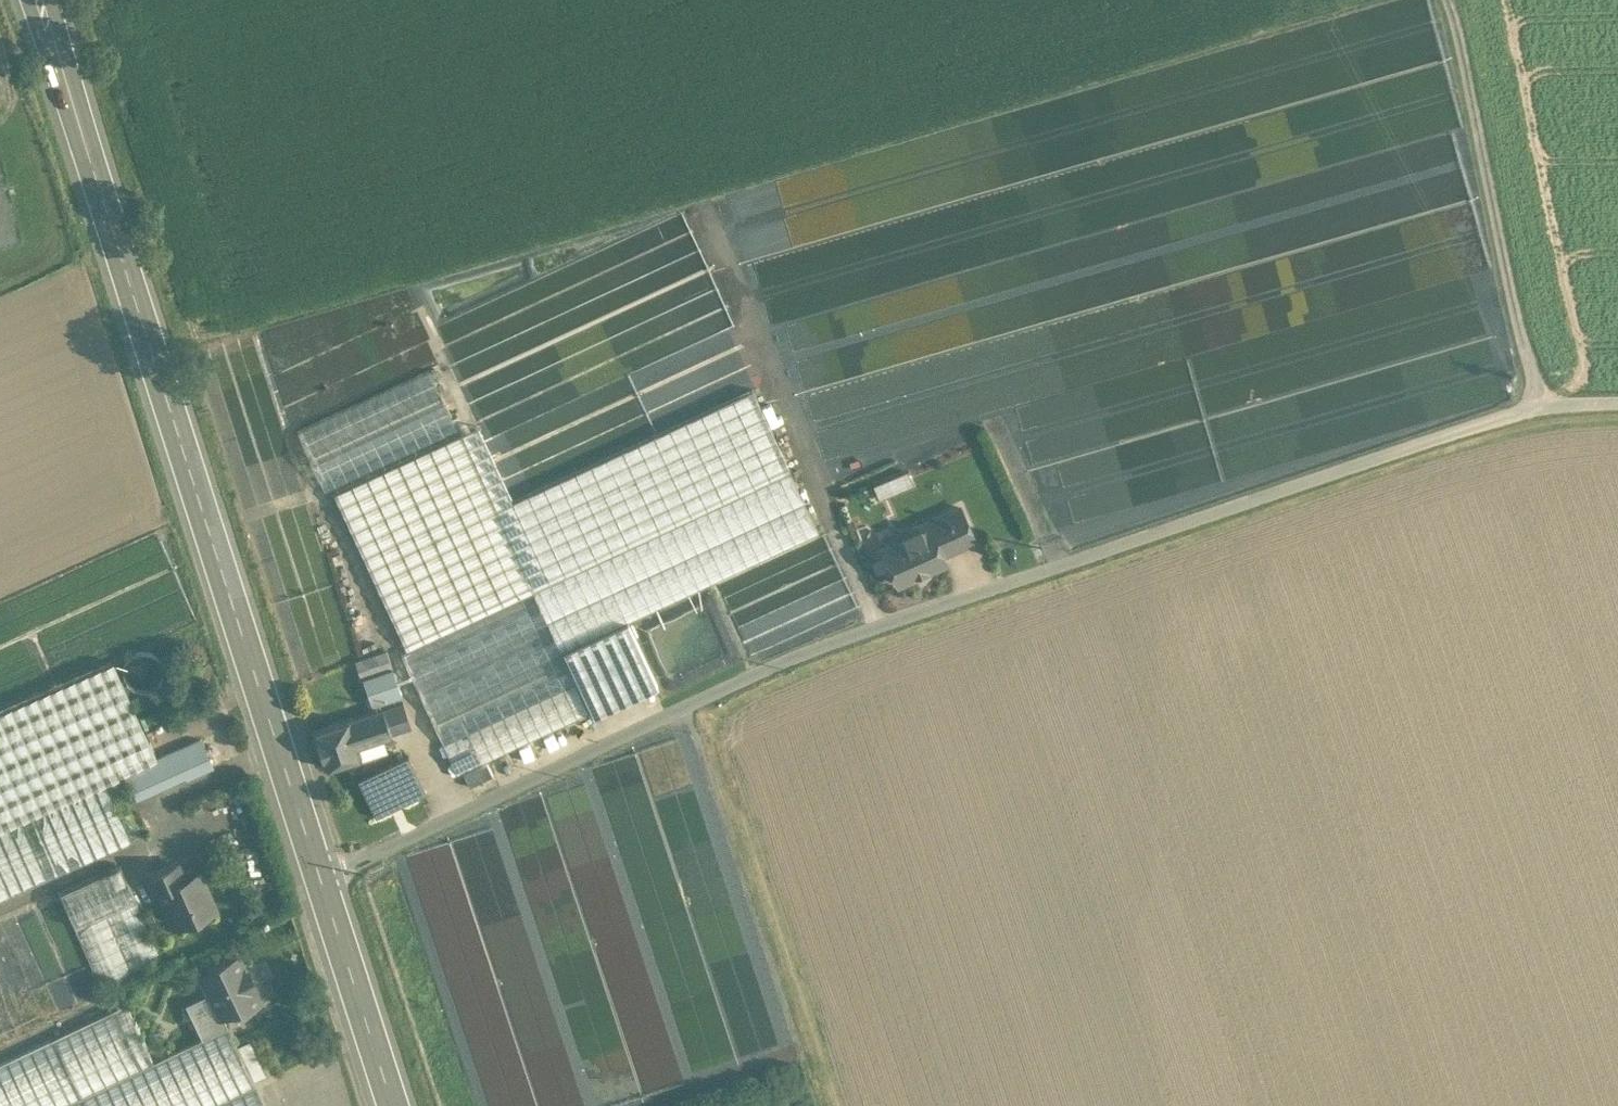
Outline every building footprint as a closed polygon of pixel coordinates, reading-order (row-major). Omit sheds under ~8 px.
[(509,289),(436,326),(443,341),(444,343),(509,473),(508,453),(521,446),(509,447),(502,433),(520,424),(516,415),(499,416),(513,409),(507,409),(505,368),(481,369),(481,349),(497,341),(496,320),(503,335),(510,331),(509,289)] [(429,369),(298,431),(325,490),(456,428),(429,369)] [(580,394),(581,381),(561,380),(560,394),(580,394)] [(532,591),(790,471),(751,387),(509,501),(494,508),(532,591)] [(494,508),(509,501),(476,428),(333,495),(405,652),(533,592),(532,591),(494,508)] [(906,468),(871,483),(877,496),(911,481),(906,468)] [(533,592),(562,653),(628,621),(819,532),(790,471),(532,591),(533,592)] [(960,506),(938,516),(940,520),(929,525),(942,553),(975,538),(960,506)] [(923,522),(897,534),(896,540),(881,547),(897,582),(914,575),(916,570),(923,567),(928,568),(945,560),(942,553),(929,525),(928,525),(923,522)] [(830,589),(818,593),(830,625),(859,614),(839,559),(821,566),(830,589)] [(590,713),(562,653),(533,592),(405,652),(401,654),(457,775),(579,718),(590,713)] [(628,621),(562,653),(590,713),(591,716),(657,685),(628,621)] [(159,683),(162,675),(162,667),(159,659),(152,653),(143,651),(135,653),(128,658),(124,666),(124,675),(128,683),(134,689),(143,691),(152,689),(159,683)] [(387,654),(355,664),(359,675),(391,666),(387,654)] [(0,711),(0,827),(125,772),(157,758),(113,660),(0,711)] [(393,669),(365,678),(373,704),(401,695),(393,669)] [(153,710),(155,705),(154,698),(150,694),(143,693),(138,696),(135,702),(136,708),(141,712),(147,713),(153,710)] [(407,703),(391,708),(398,730),(413,723),(407,703)] [(391,708),(348,721),(355,745),(391,734),(398,730),(391,708)] [(348,721),(314,731),(325,766),(359,756),(355,745),(348,721)] [(157,758),(125,772),(137,797),(188,772),(189,774),(213,765),(201,738),(157,758)] [(408,756),(359,778),(375,814),(424,791),(408,756)] [(487,764),(463,775),(469,786),(493,775),(487,764)] [(141,836),(116,776),(0,827),(0,900),(141,836)] [(422,802),(405,812),(411,824),(429,813),(422,802)] [(185,881),(177,863),(148,875),(156,892),(161,890),(166,902),(163,903),(168,915),(175,912),(180,923),(216,908),(201,874),(185,881)] [(118,864),(5,914),(50,1017),(105,993),(101,983),(159,958),(118,864)] [(0,917),(0,1046),(49,1025),(1,917),(0,917)] [(238,955),(200,973),(209,992),(220,1016),(223,1015),(241,1006),(243,1009),(260,1001),(253,987),(257,985),(249,968),(245,970),(238,955)] [(209,992),(186,1004),(202,1038),(228,1026),(223,1015),(220,1016),(209,992)] [(228,1026),(202,1038),(153,1061),(146,1046),(147,1046),(136,1020),(134,1021),(126,1003),(0,1064),(0,1105),(266,1105),(228,1026)]
